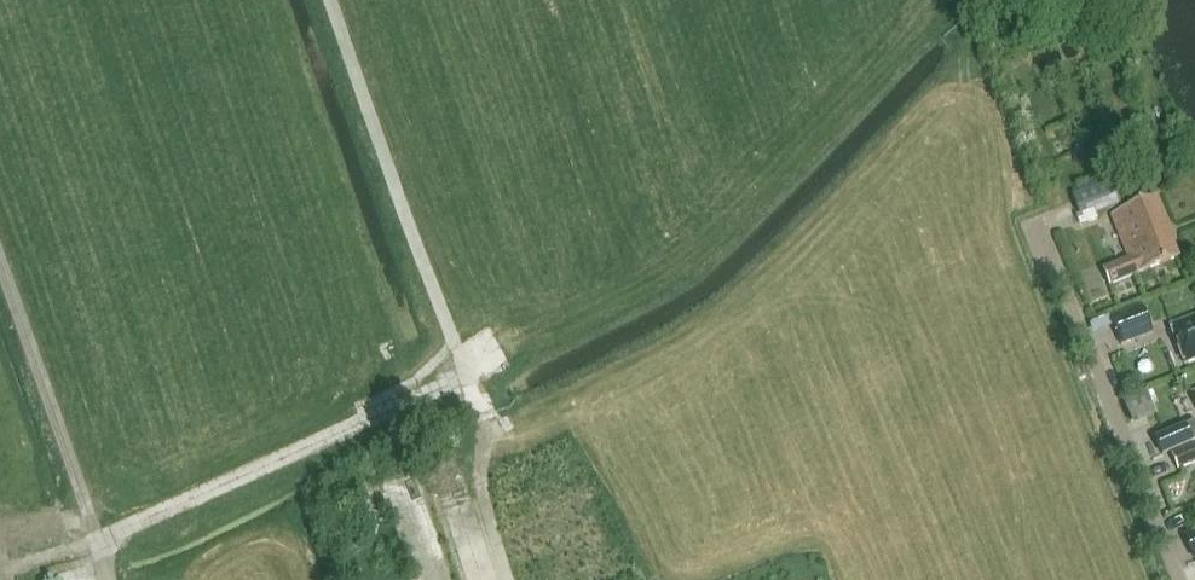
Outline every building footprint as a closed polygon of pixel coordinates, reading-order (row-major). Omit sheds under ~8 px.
[(1110,180),(1070,195),(1077,215),(1075,216),(1078,226),(1096,219),(1095,215),(1119,207),(1110,180)] [(1108,285),(1177,259),(1154,199),(1110,216),(1127,259),(1102,269),(1108,285)] [(1120,346),(1151,333),(1139,305),(1108,318),(1120,346)] [(1170,325),(1184,362),(1194,358),(1194,316),(1170,325)] [(1129,421),(1152,414),(1145,391),(1122,399),(1129,421)] [(1190,443),(1183,428),(1155,440),(1162,455),(1190,443)] [(1170,456),(1177,472),(1194,464),(1194,445),(1170,456)]
